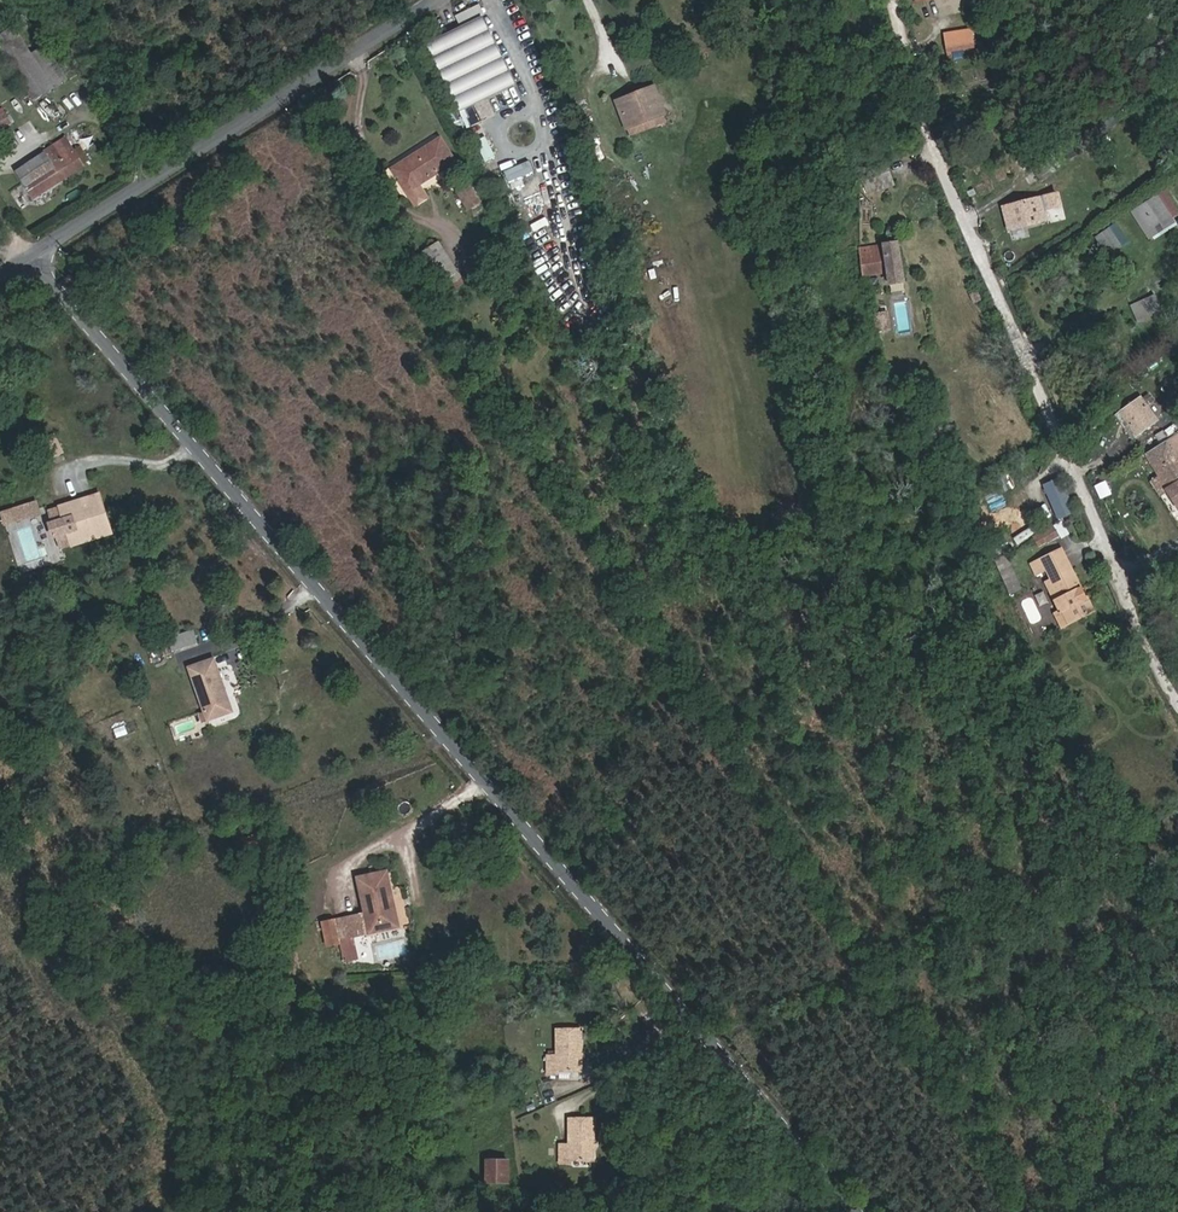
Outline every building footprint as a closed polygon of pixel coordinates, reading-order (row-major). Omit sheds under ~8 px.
[(27,18),(0,36),(0,53),(32,101),(67,78),(27,18)] [(425,48),(457,117),(512,89),(480,21),(425,48)] [(947,54),(974,50),(971,30),(944,35),(947,54)] [(622,135),(662,119),(651,89),(636,95),(638,103),(614,112),(622,135)] [(611,105),(614,112),(638,103),(636,95),(611,105)] [(993,153),(1001,150),(993,130),(985,132),(993,153)] [(90,158),(82,146),(74,151),(65,138),(43,152),(49,162),(28,175),(24,168),(16,173),(32,199),(84,166),(82,164),(90,158)] [(415,207),(425,201),(417,188),(453,165),(439,143),(393,173),(415,207)] [(49,162),(45,155),(24,168),(28,175),(49,162)] [(531,159),(506,169),(511,180),(536,170),(531,159)] [(896,183),(889,165),(864,174),(871,192),(896,183)] [(1151,241),(1177,224),(1177,223),(1173,216),(1177,212),(1177,209),(1166,191),(1132,213),(1151,241)] [(468,192),(457,199),(468,214),(478,206),(468,192)] [(1067,208),(1062,192),(1001,206),(1007,234),(1066,219),(1064,209),(1067,208)] [(1096,239),(1109,257),(1131,241),(1117,223),(1096,239)] [(896,286),(913,284),(907,244),(867,248),(871,277),(895,275),(896,286)] [(459,282),(436,248),(422,258),(444,292),(459,282)] [(1132,306),(1140,324),(1166,312),(1157,294),(1132,306)] [(1121,410),(1138,435),(1161,421),(1144,396),(1121,410)] [(1132,439),(1138,435),(1121,410),(1115,414),(1132,439)] [(1177,448),(1177,432),(1177,431),(1168,438),(1174,447),(1176,450),(1177,448)] [(1168,438),(1161,442),(1137,457),(1158,490),(1167,484),(1152,460),(1174,447),(1168,438)] [(1060,518),(1077,510),(1062,475),(1045,482),(1060,518)] [(1175,515),(1177,513),(1177,484),(1161,494),(1175,515)] [(1095,491),(1100,499),(1106,494),(1102,486),(1095,491)] [(105,530),(114,527),(105,494),(96,497),(99,507),(96,508),(99,519),(102,518),(105,530)] [(96,497),(65,506),(68,517),(75,514),(78,525),(71,527),(74,538),(105,530),(102,518),(99,519),(96,508),(99,507),(96,497)] [(3,508),(7,524),(44,514),(40,498),(3,508)] [(68,517),(64,503),(52,506),(56,520),(53,521),(56,531),(59,531),(63,545),(75,541),(74,538),(71,527),(78,525),(75,514),(68,517)] [(1043,563),(1053,582),(1071,573),(1061,554),(1043,563)] [(1055,588),(1050,591),(1059,610),(1085,598),(1071,573),(1053,582),(1055,588)] [(1063,612),(1070,625),(1094,612),(1087,600),(1063,612)] [(1063,628),(1070,625),(1063,612),(1057,615),(1063,628)] [(167,639),(171,651),(196,643),(192,631),(167,639)] [(188,668),(206,720),(231,712),(213,659),(188,668)] [(364,914),(368,933),(398,927),(386,872),(357,878),(364,914)] [(368,933),(364,914),(335,919),(342,960),(356,957),(352,936),(368,933)] [(556,1072),(580,1071),(579,1031),(555,1032),(556,1057),(546,1058),(546,1075),(556,1075),(556,1072)] [(592,1119),(568,1119),(568,1145),(558,1145),(559,1163),(568,1163),(568,1160),(592,1160),(592,1119)] [(506,1181),(507,1161),(486,1161),(485,1181),(506,1181)]
